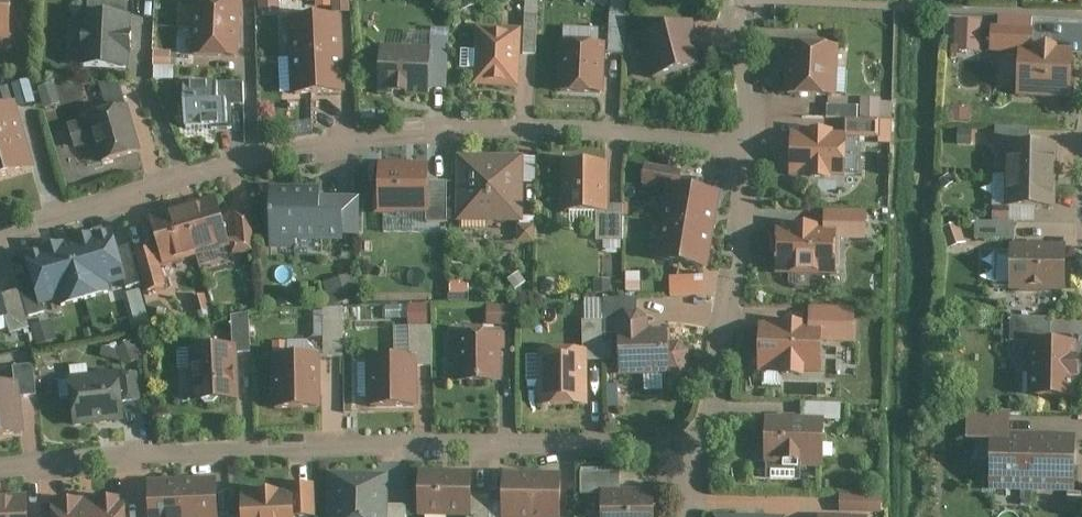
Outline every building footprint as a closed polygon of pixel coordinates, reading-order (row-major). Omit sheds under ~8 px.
[(12,45),(13,0),(0,0),(0,44),(12,45)] [(128,0),(87,0),(86,15),(79,15),(77,70),(128,72),(130,17),(127,17),(128,0)] [(191,30),(241,34),(242,1),(212,0),(193,0),(191,30)] [(351,0),(333,0),(335,16),(353,14),(351,0)] [(625,55),(627,16),(612,15),(611,54),(625,55)] [(335,16),(282,19),(286,58),(339,54),(335,16)] [(537,56),(538,17),(525,16),(524,55),(537,56)] [(962,18),(959,49),(984,52),(987,20),(962,18)] [(708,69),(695,23),(640,39),(653,84),(708,69)] [(519,91),(521,31),(474,29),(472,89),(519,91)] [(240,63),(241,34),(191,30),(190,60),(240,63)] [(1017,50),(1029,50),(1030,31),(990,30),(988,53),(1016,55),(1017,50)] [(446,93),(448,41),(432,40),(431,93),(446,93)] [(608,46),(560,44),(557,95),(606,98),(608,46)] [(839,102),(841,50),(787,48),(785,100),(839,102)] [(378,97),(429,99),(430,51),(379,50),(378,97)] [(1014,99),(1070,101),(1071,53),(1029,50),(1017,50),(1016,55),(1014,99)] [(343,93),(339,54),(286,58),(289,97),(343,93)] [(137,87),(97,85),(106,114),(66,125),(73,151),(92,146),(98,166),(141,154),(130,118),(144,114),(137,87)] [(243,86),(178,88),(179,112),(186,112),(186,126),(212,125),(212,129),(231,128),(231,106),(244,106),(243,86)] [(22,134),(14,106),(0,110),(0,141),(22,134)] [(859,120),(859,108),(829,108),(829,119),(859,120)] [(845,122),(845,135),(848,135),(848,141),(880,140),(880,122),(845,122)] [(1005,147),(1027,147),(1027,131),(995,131),(994,148),(1005,148),(1005,147)] [(845,135),(793,133),(792,179),(847,180),(848,141),(848,135),(845,135)] [(27,149),(22,134),(0,141),(0,156),(27,149)] [(1005,148),(1004,179),(1055,179),(1055,147),(1027,147),(1005,147),(1005,148)] [(27,149),(0,156),(0,182),(33,172),(27,149)] [(525,225),(525,158),(457,157),(457,225),(525,225)] [(610,209),(609,166),(561,166),(562,215),(598,215),(610,215),(610,209)] [(429,185),(429,168),(381,167),(380,217),(428,218),(429,185)] [(667,188),(681,190),(684,173),(647,167),(643,187),(667,191),(667,188)] [(1055,179),(1004,179),(1003,209),(1003,212),(1007,212),(1054,213),(1055,179)] [(448,185),(429,185),(428,218),(428,225),(447,225),(448,185)] [(715,236),(722,197),(681,190),(667,188),(667,191),(660,226),(715,236)] [(319,190),(270,190),(270,252),(294,252),(294,246),(343,246),(343,240),(359,239),(360,199),(319,199),(319,190)] [(217,202),(184,211),(198,258),(231,250),(228,241),(217,202)] [(610,215),(598,215),(598,244),(624,244),(624,208),(610,209),(610,215)] [(1003,212),(1003,209),(991,209),(991,225),(1006,225),(1007,212),(1003,212)] [(198,258),(184,211),(147,220),(156,250),(163,269),(198,258)] [(826,212),(826,229),(839,230),(839,242),(867,242),(868,212),(826,212)] [(237,240),(228,241),(231,250),(233,257),(254,255),(251,214),(235,215),(237,240)] [(991,225),(973,225),(973,242),(1013,242),(1013,225),(1006,225),(991,225)] [(715,236),(660,226),(654,264),(709,272),(715,236)] [(779,230),(778,278),(838,279),(839,242),(839,230),(826,229),(779,230)] [(67,244),(86,304),(111,296),(109,289),(125,285),(115,253),(109,231),(67,244)] [(86,304),(67,244),(23,257),(30,277),(39,310),(56,305),(58,312),(86,304)] [(130,248),(115,253),(125,285),(127,291),(141,286),(132,257),(130,248)] [(1064,295),(1064,249),(1006,250),(1007,297),(1064,295)] [(163,269),(156,250),(132,257),(141,286),(144,296),(167,290),(161,270),(163,269)] [(39,310),(30,277),(15,281),(18,293),(26,321),(41,317),(39,310)] [(676,284),(677,294),(706,293),(706,282),(676,284)] [(0,298),(0,303),(5,320),(9,337),(29,332),(26,321),(18,293),(0,298)] [(625,315),(639,315),(638,301),(604,302),(604,324),(604,338),(618,338),(617,325),(625,315)] [(522,325),(522,304),(493,304),(493,325),(522,325)] [(811,310),(811,329),(825,329),(825,347),(858,347),(858,311),(811,310)] [(618,338),(618,380),(682,378),(692,370),(692,354),(681,346),(673,346),(672,333),(651,333),(650,323),(639,315),(625,315),(617,325),(618,338)] [(231,319),(232,349),(236,349),(236,357),(250,356),(248,316),(231,319)] [(344,360),(343,321),(324,321),(324,361),(344,360)] [(1028,345),(1049,346),(1049,322),(1009,321),(1009,345),(1028,345)] [(604,338),(604,324),(584,324),(584,356),(587,356),(588,364),(604,364),(604,338)] [(761,327),(760,375),(782,375),(782,382),(807,382),(806,375),(823,375),(825,347),(825,329),(811,329),(761,327)] [(418,362),(418,368),(432,368),(432,330),(410,331),(411,362),(418,362)] [(506,354),(506,335),(451,336),(451,359),(454,359),(455,386),(502,386),(502,354),(506,354)] [(1026,404),(1074,405),(1075,346),(1049,346),(1028,345),(1026,404)] [(236,357),(236,349),(232,349),(191,350),(193,405),(238,404),(236,357)] [(588,364),(587,356),(584,356),(539,357),(541,415),(589,413),(588,364)] [(322,414),(322,362),(273,362),(273,414),(322,414)] [(418,368),(418,362),(411,362),(368,362),(368,413),(418,413),(418,368)] [(11,370),(12,385),(18,384),(19,399),(36,398),(32,368),(11,370)] [(66,381),(71,430),(124,426),(122,407),(140,405),(137,375),(66,381)] [(0,386),(0,440),(23,437),(19,399),(18,384),(12,385),(0,386)] [(969,411),(968,439),(991,440),(991,438),(1008,438),(1008,412),(969,411)] [(824,470),(826,421),(768,421),(766,470),(824,470)] [(991,440),(990,486),(1075,488),(1076,440),(1033,439),(1033,436),(1027,435),(1027,439),(1008,438),(991,438),(991,440)] [(420,474),(419,516),(474,516),(474,499),(474,474),(420,474)] [(390,478),(329,476),(328,516),(389,516),(389,510),(390,478)] [(604,494),(621,494),(621,476),(582,476),(582,497),(604,497),(604,494)] [(505,477),(505,516),(533,516),(534,477),(505,477)] [(534,477),(533,516),(561,516),(561,477),(534,477)] [(181,483),(183,516),(218,516),(216,481),(181,483)] [(132,484),(111,482),(110,497),(131,498),(132,484)] [(147,484),(148,516),(183,516),(181,483),(147,484)] [(242,497),(242,516),(316,516),(315,487),(289,488),(290,494),(242,497)] [(604,494),(604,497),(604,516),(658,516),(657,494),(621,494),(604,494)] [(884,516),(884,499),(843,498),(842,516),(884,516)] [(26,499),(0,500),(0,516),(27,516),(26,499)] [(491,500),(474,499),(474,516),(490,516),(491,500)] [(123,501),(50,505),(50,516),(124,516),(123,501)]
